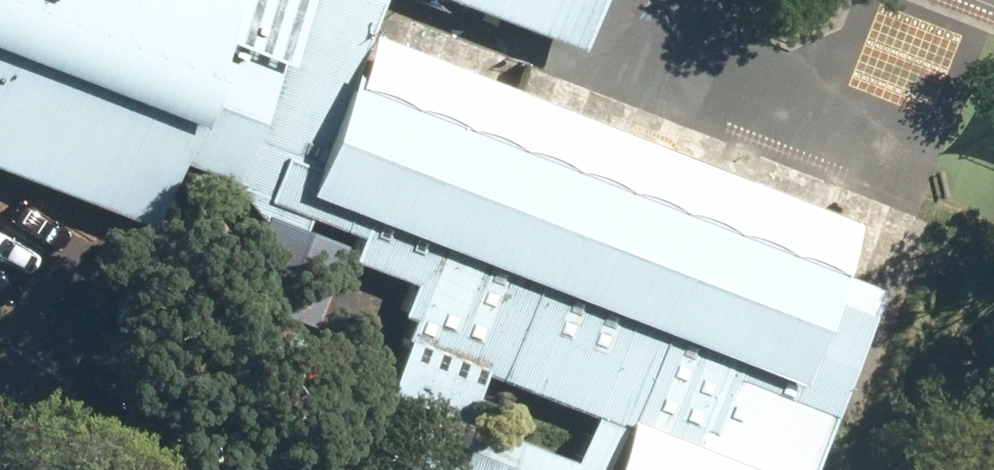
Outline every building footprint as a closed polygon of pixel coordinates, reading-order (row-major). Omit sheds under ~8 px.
[(150,227),(175,160),(225,179),(266,226),(239,295),(297,318),(327,244),(295,232),(304,210),(363,233),(354,256),(417,280),(405,312),(415,315),(385,391),(436,410),(463,420),(482,371),(595,415),(703,456),(733,380),(832,418),(834,419),(874,317),(871,316),(829,300),(840,273),(349,84),(369,33),(381,0),(0,0),(0,170),(150,227)] [(578,48),(596,0),(452,0),(578,48)] [(860,221),(369,33),(349,84),(840,273),(860,221)] [(882,289),(840,273),(829,300),(871,316),(882,289)] [(832,418),(733,380),(703,456),(595,415),(573,460),(463,420),(436,410),(426,431),(516,469),(812,469),(824,439),(832,418)] [(426,431),(412,469),(516,469),(426,431)]
